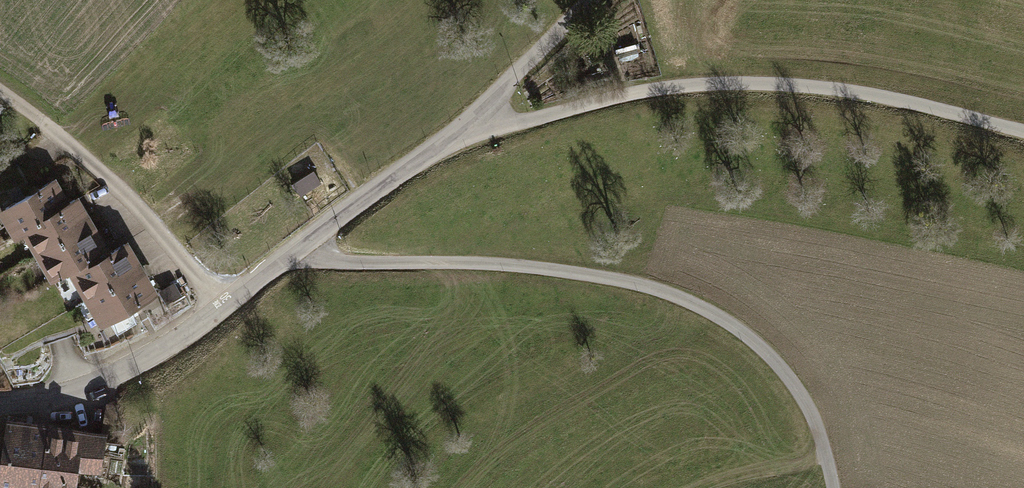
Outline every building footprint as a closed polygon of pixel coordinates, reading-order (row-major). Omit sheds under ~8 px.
[(637,44),(616,49),(618,57),(638,53),(637,44)] [(295,181),(292,183),(300,195),(321,182),(313,170),(295,181)] [(70,201),(54,175),(0,208),(0,220),(11,237),(19,232),(70,201)] [(34,256),(94,220),(79,196),(70,201),(19,232),(34,256)] [(94,220),(34,256),(49,282),(66,272),(110,245),(94,220)] [(83,300),(140,264),(124,237),(110,245),(66,272),(83,300)] [(140,264),(83,300),(98,325),(156,290),(140,264)] [(45,422),(4,416),(0,443),(0,487),(35,487),(45,422)] [(35,487),(74,487),(76,471),(99,474),(105,432),(45,422),(35,487)]
